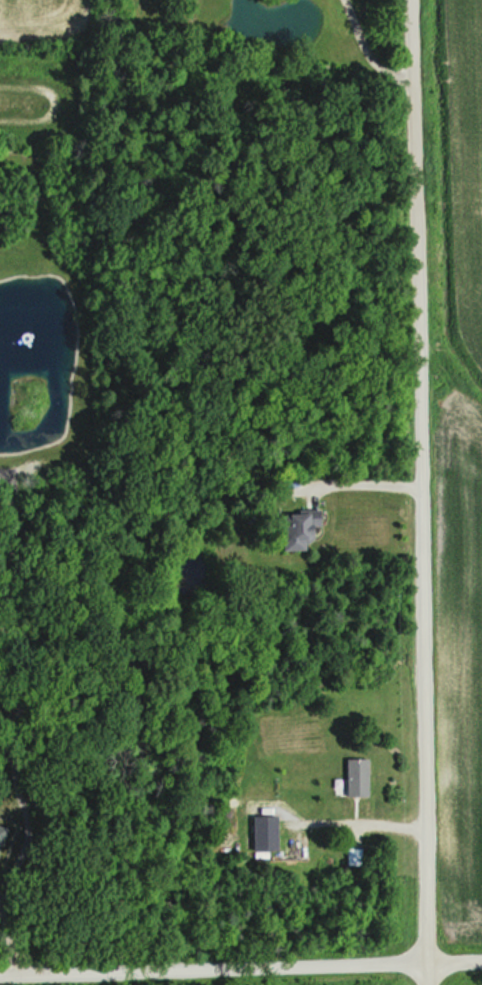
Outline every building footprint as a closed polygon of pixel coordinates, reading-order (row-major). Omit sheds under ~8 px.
[(311,551),(310,544),(319,544),(319,528),(326,528),(326,512),(288,512),(289,552),(311,551)] [(373,760),(351,760),(351,798),(373,798),(373,760)] [(259,853),(283,853),(282,817),(258,817),(259,853)] [(13,830),(0,827),(0,845),(9,847),(13,830)]
